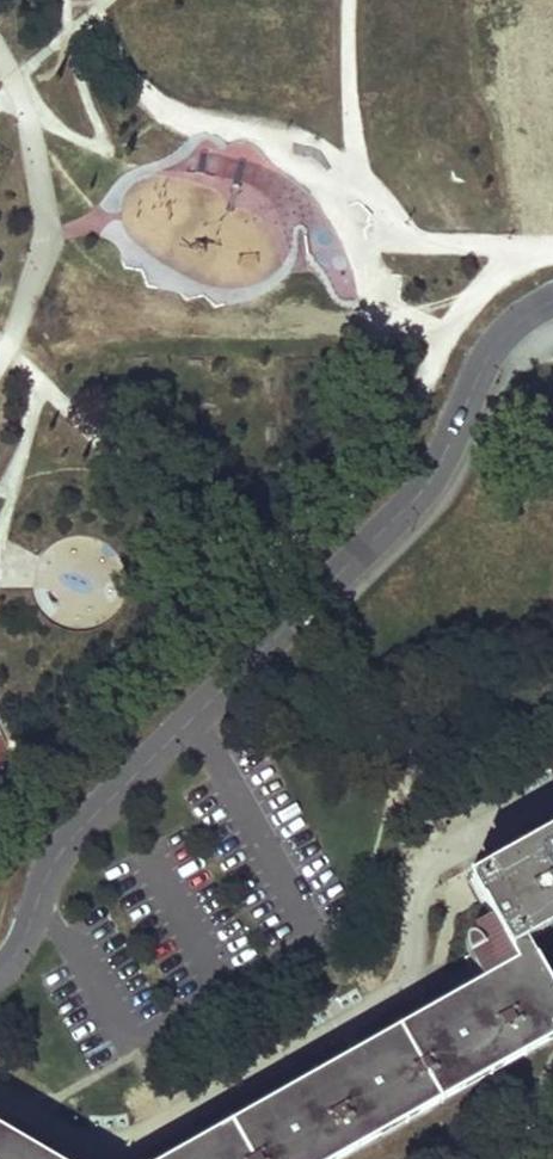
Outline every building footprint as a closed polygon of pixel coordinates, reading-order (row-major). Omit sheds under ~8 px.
[(9,756),(0,734),(0,759),(9,756)] [(505,962),(522,951),(519,945),(552,926),(552,833),(464,883),(505,962)] [(522,951),(505,962),(508,968),(167,1158),(337,1158),(552,1039),(552,1009),(522,951)] [(0,1136),(0,1158),(40,1158),(0,1136)]
